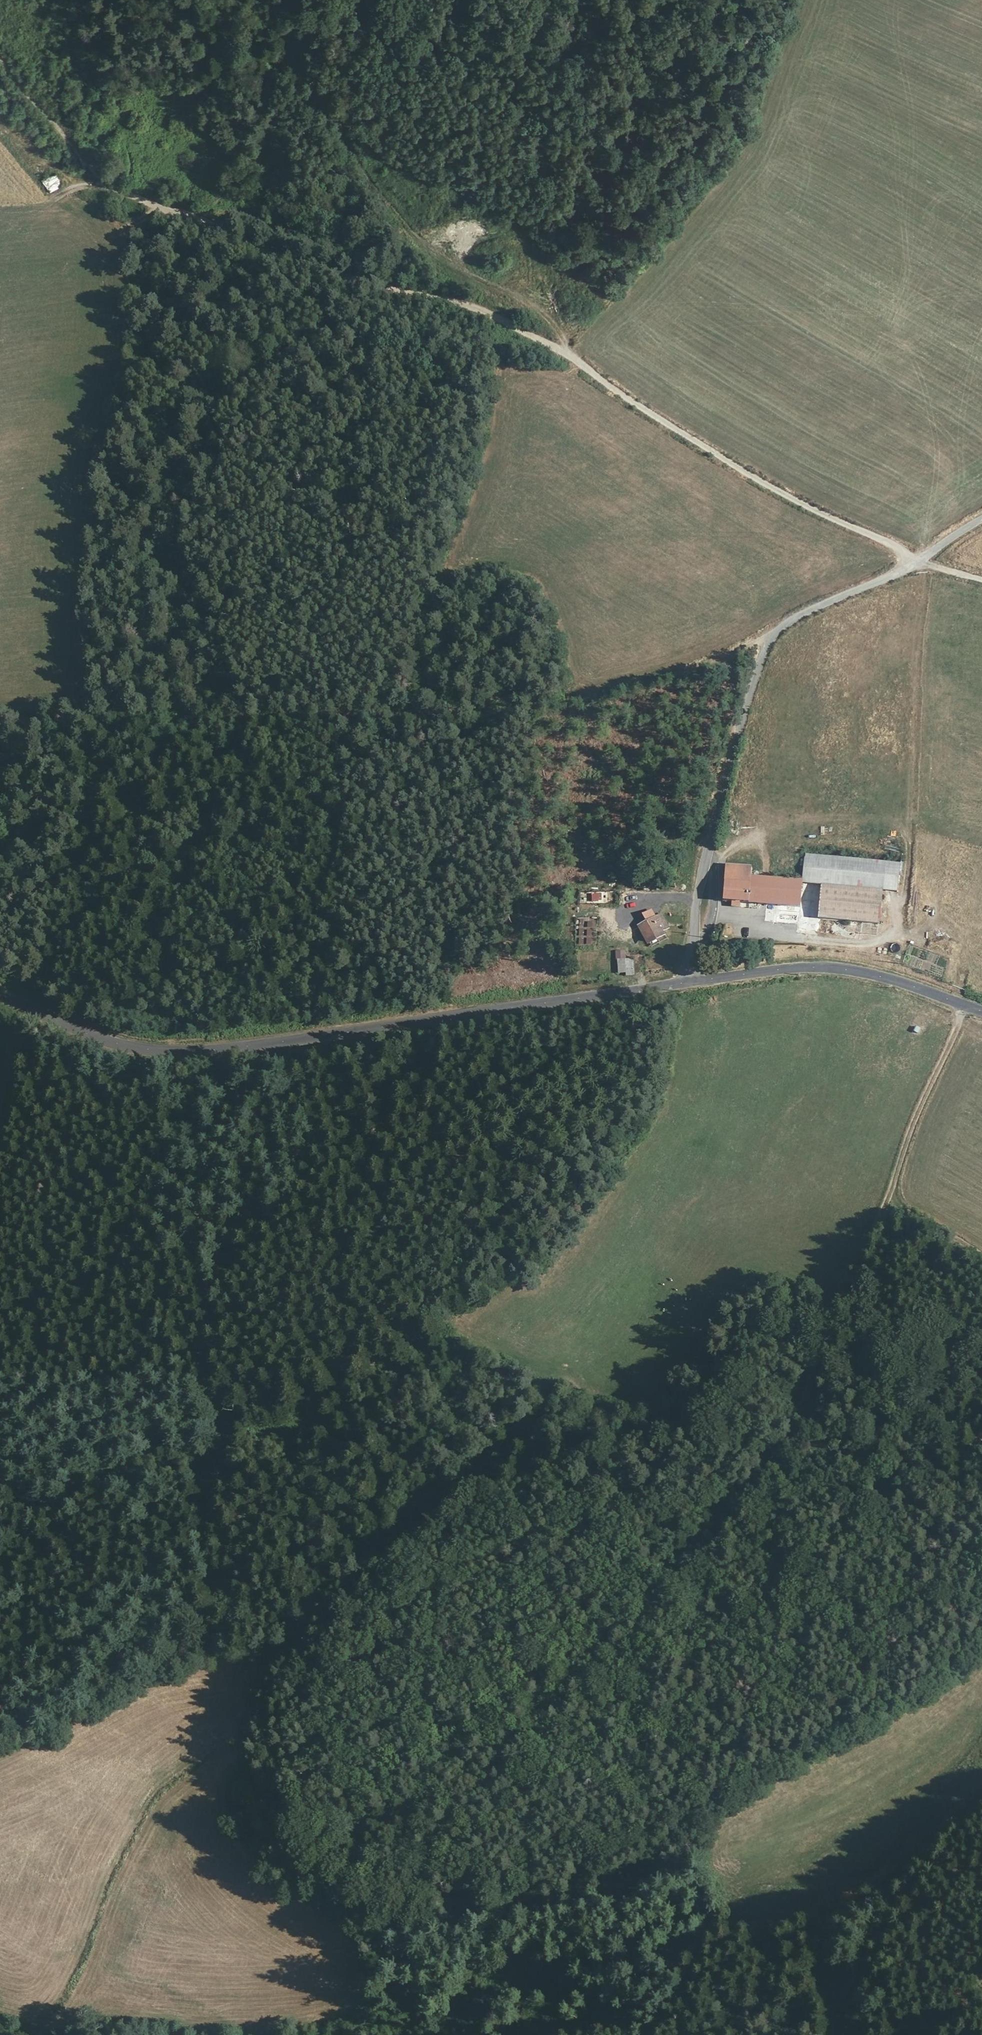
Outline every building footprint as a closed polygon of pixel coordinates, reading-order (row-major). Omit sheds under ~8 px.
[(49,192),(64,185),(58,172),(43,179),(49,192)] [(803,859),(800,890),(822,893),(885,903),(889,871),(803,859)] [(795,929),(800,890),(749,881),(749,872),(722,868),(720,901),(760,906),(758,923),(792,929),(795,929)] [(900,873),(889,871),(885,903),(897,904),(900,873)] [(822,893),(800,890),(795,929),(792,929),(791,937),(810,939),(812,925),(819,926),(822,893)] [(885,903),(822,893),(819,926),(881,935),(885,903)] [(657,906),(657,894),(648,894),(647,906),(657,906)] [(657,914),(636,924),(643,939),(658,932),(656,930),(662,925),(657,914)] [(614,956),(612,966),(620,967),(619,972),(630,972),(632,957),(614,956)]
